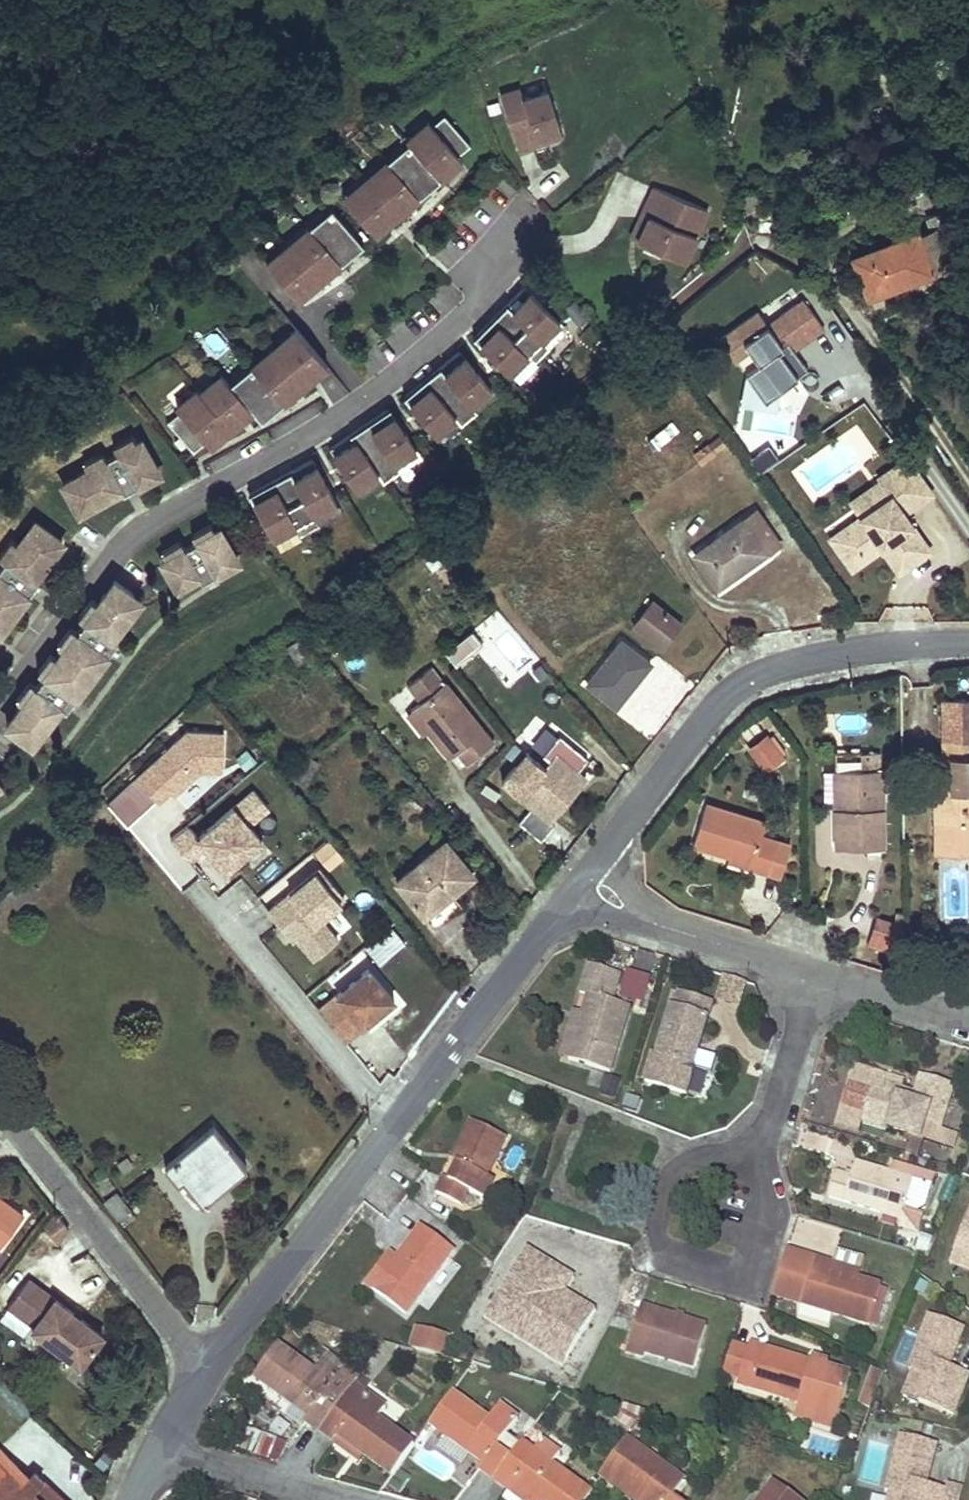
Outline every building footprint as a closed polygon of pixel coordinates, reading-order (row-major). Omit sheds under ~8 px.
[(563,110),(549,70),(525,78),(522,68),(502,74),(521,130),(551,121),(549,114),(563,110)] [(565,116),(563,110),(549,114),(551,121),(565,116)] [(411,146),(346,202),(374,234),(453,167),(449,162),(456,156),(469,145),(442,114),(429,125),(408,143),(411,146)] [(408,143),(429,125),(425,121),(405,139),(407,141),(408,143)] [(346,202),(411,146),(408,143),(407,141),(342,197),(346,202)] [(460,161),(456,156),(449,162),(453,167),(460,161)] [(696,270),(721,219),(669,193),(655,220),(662,223),(650,247),(696,270)] [(269,268),(334,212),(330,208),(265,263),(269,268)] [(297,301),(362,245),(334,212),(269,268),(297,301)] [(650,247),(662,223),(655,220),(643,244),(650,247)] [(937,225),(916,234),(931,271),(933,274),(953,265),(937,225)] [(916,234),(915,230),(852,256),(869,297),(931,271),(916,234)] [(559,320),(524,286),(473,338),(508,372),(526,353),(534,361),(548,346),(541,339),(559,320)] [(787,344),(796,337),(800,344),(824,327),(803,298),(780,315),(783,320),(771,329),(767,324),(758,311),(719,338),(735,360),(750,350),(758,362),(745,371),(746,373),(765,399),(781,388),(808,369),(793,349),(793,348),(791,349),(787,344)] [(771,329),(783,320),(780,315),(767,324),(771,329)] [(294,329),(229,384),(233,389),(298,333),(294,329)] [(203,398),(200,394),(179,412),(167,423),(193,453),(205,443),(213,436),(217,441),(252,412),(261,422),(326,366),(298,333),(233,389),(229,384),(225,379),(203,398)] [(800,344),(796,337),(787,344),(791,349),(793,348),(793,349),(800,344)] [(490,387),(459,351),(404,398),(434,434),(454,417),(460,424),(476,411),(470,404),(490,387)] [(765,399),(746,373),(741,404),(777,410),(781,388),(765,399)] [(220,374),(199,393),(200,394),(203,398),(225,379),(220,374)] [(196,390),(175,408),(179,412),(200,394),(199,393),(196,390)] [(416,448),(389,409),(329,450),(356,489),(377,474),(383,482),(400,470),(394,463),(416,448)] [(213,436),(205,443),(209,448),(217,441),(213,436)] [(730,447),(721,436),(694,456),(703,468),(730,447)] [(141,439),(64,483),(80,512),(124,488),(114,472),(125,465),(137,485),(160,473),(141,439)] [(780,461),(770,448),(754,459),(764,473),(780,461)] [(933,493),(908,457),(878,477),(880,481),(891,495),(860,516),(831,538),(848,562),(878,541),(882,548),(889,543),(906,568),(931,551),(904,513),(933,493)] [(336,502),(313,460),(249,495),(272,538),(295,525),(301,535),(319,525),(313,515),(336,502)] [(125,465),(114,472),(124,488),(126,492),(137,485),(125,465)] [(850,502),(860,516),(891,495),(880,481),(850,502)] [(755,511),(695,554),(717,587),(778,543),(755,511)] [(63,543),(36,522),(0,569),(0,634),(29,595),(11,581),(18,571),(33,583),(63,543)] [(163,561),(178,588),(201,575),(194,562),(205,555),(216,576),(239,563),(220,529),(163,561)] [(451,539),(456,546),(466,539),(461,532),(451,539)] [(878,541),(848,562),(852,569),(882,548),(878,541)] [(899,572),(906,568),(889,543),(882,548),(899,572)] [(444,561),(438,552),(425,561),(432,570),(444,561)] [(205,555),(194,562),(201,575),(205,582),(216,576),(205,555)] [(29,595),(37,585),(33,583),(18,571),(11,581),(29,595)] [(114,581),(6,725),(32,744),(62,704),(50,695),(57,685),(75,699),(109,654),(91,641),(98,631),(110,640),(140,601),(114,581)] [(663,648),(682,623),(652,600),(633,624),(663,648)] [(91,641),(109,654),(116,644),(110,640),(98,631),(91,641)] [(456,666),(483,645),(472,632),(446,653),(456,666)] [(622,640),(587,684),(617,707),(651,663),(622,640)] [(432,666),(407,685),(421,702),(412,709),(428,730),(450,757),(458,750),(467,763),(492,743),(432,666)] [(68,708),(75,699),(57,685),(50,695),(62,704),(68,708)] [(943,699),(943,755),(935,755),(935,773),(952,773),(952,790),(942,791),(943,823),(936,823),(937,855),(961,854),(961,843),(968,843),(968,699),(943,699)] [(428,730),(412,709),(407,713),(424,734),(428,730)] [(222,772),(224,734),(187,732),(107,803),(126,825),(155,800),(156,802),(169,791),(173,796),(201,770),(222,772)] [(553,817),(587,777),(579,770),(589,758),(561,734),(544,754),(552,760),(547,767),(528,751),(503,780),(532,804),(551,820),(553,817)] [(750,749),(765,768),(781,757),(781,755),(785,752),(772,735),(768,738),(766,736),(750,749)] [(257,764),(247,752),(235,762),(246,774),(257,764)] [(860,770),(842,770),(842,800),(846,800),(846,809),(836,808),(837,848),(883,847),(882,800),(882,771),(882,769),(877,770),(876,752),(867,752),(867,770),(860,770)] [(860,770),(867,770),(867,752),(859,752),(860,770)] [(842,800),(842,770),(825,770),(826,801),(836,801),(842,800)] [(882,771),(882,800),(895,797),(894,775),(882,771)] [(952,773),(935,773),(936,823),(943,823),(942,791),(952,790),(952,773)] [(268,808),(254,791),(198,836),(187,824),(170,839),(187,859),(204,846),(224,870),(261,840),(248,825),(268,808)] [(842,800),(836,801),(836,808),(846,809),(846,800),(842,800)] [(551,820),(532,804),(519,821),(542,841),(557,821),(553,817),(551,820)] [(764,822),(706,804),(693,845),(730,856),(752,863),(751,868),(766,872),(776,840),(759,835),(764,822)] [(473,874),(445,840),(396,881),(424,914),(438,902),(449,915),(462,904),(452,891),(473,874)] [(776,840),(766,872),(778,877),(788,843),(776,840)] [(344,860),(329,842),(316,852),(330,871),(344,860)] [(961,843),(961,854),(968,854),(968,843),(961,843)] [(752,863),(730,856),(727,865),(749,873),(751,868),(752,863)] [(344,899),(320,868),(268,911),(293,940),(295,938),(313,959),(337,939),(320,917),(344,899)] [(424,914),(435,927),(449,915),(438,902),(424,914)] [(904,945),(904,928),(878,920),(873,935),(904,945)] [(904,955),(904,945),(873,935),(870,945),(904,955)] [(361,952),(395,991),(405,983),(372,943),(361,952)] [(620,974),(589,965),(581,993),(589,996),(584,1015),(571,1059),(612,1071),(631,1007),(612,1001),(620,974)] [(368,970),(319,1011),(344,1041),(374,1015),(393,999),(368,970)] [(700,1046),(712,1002),(680,992),(675,1008),(672,1007),(657,1057),(653,1056),(645,1082),(683,1093),(690,1069),(693,1069),(698,1051),(694,1050),(695,1045),(700,1046)] [(563,1057),(571,1059),(584,1015),(576,1013),(563,1057)] [(904,1081),(853,1065),(841,1104),(867,1111),(864,1122),(914,1137),(926,1140),(954,1149),(958,1135),(940,1129),(953,1086),(928,1078),(923,1097),(916,1095),(914,1102),(899,1098),(902,1090),(904,1081)] [(693,1069),(690,1069),(683,1093),(688,1095),(696,1070),(693,1069)] [(697,1069),(690,1092),(703,1095),(710,1072),(697,1069)] [(923,1097),(928,1078),(922,1076),(916,1095),(923,1097)] [(614,1096),(618,1081),(605,1077),(601,1093),(614,1096)] [(902,1090),(899,1098),(914,1102),(916,1095),(902,1090)] [(527,1098),(514,1092),(509,1102),(522,1108),(527,1098)] [(867,1111),(841,1104),(835,1125),(861,1133),(864,1122),(867,1111)] [(471,1121),(457,1151),(463,1154),(458,1163),(450,1180),(444,1178),(437,1194),(461,1205),(468,1191),(484,1199),(494,1180),(487,1176),(505,1138),(471,1121)] [(247,1166),(214,1126),(165,1166),(178,1182),(183,1178),(200,1199),(230,1174),(232,1178),(247,1166)] [(926,1140),(914,1137),(908,1156),(920,1159),(926,1140)] [(463,1154),(457,1151),(452,1160),(458,1163),(463,1154)] [(851,1176),(836,1172),(828,1198),(901,1219),(905,1208),(924,1214),(932,1185),(912,1179),(915,1169),(891,1162),(888,1172),(856,1162),(851,1176)] [(937,1186),(940,1176),(915,1169),(912,1179),(932,1185),(937,1186)] [(230,1174),(200,1199),(203,1203),(232,1178),(230,1174)] [(115,1190),(103,1200),(122,1224),(135,1213),(115,1190)] [(23,1214),(0,1197),(0,1246),(23,1214)] [(918,1233),(924,1214),(905,1208),(901,1219),(899,1227),(918,1233)] [(69,1229),(55,1212),(43,1226),(57,1244),(69,1229)] [(956,1247),(968,1252),(968,1212),(956,1247)] [(407,1315),(454,1250),(420,1225),(397,1258),(389,1253),(365,1285),(407,1315)] [(956,1247),(950,1262),(968,1270),(968,1252),(956,1247)] [(565,1293),(573,1278),(527,1249),(518,1264),(565,1293)] [(773,1296),(801,1304),(815,1259),(788,1251),(784,1263),(773,1296)] [(881,1288),(881,1287),(856,1279),(830,1271),(831,1264),(815,1259),(801,1304),(869,1325),(869,1324),(881,1288)] [(565,1293),(518,1264),(489,1310),(567,1358),(596,1311),(565,1293)] [(830,1271),(856,1279),(858,1272),(831,1264),(830,1271)] [(28,1278),(8,1305),(34,1325),(31,1328),(79,1365),(102,1334),(81,1319),(78,1323),(70,1318),(73,1313),(28,1278)] [(876,1327),(887,1290),(881,1288),(869,1324),(876,1327)] [(706,1326),(641,1306),(627,1351),(643,1357),(644,1352),(693,1367),(706,1326)] [(562,1366),(567,1358),(489,1310),(484,1319),(562,1366)] [(73,1313),(70,1318),(78,1323),(81,1319),(73,1313)] [(964,1328),(929,1315),(909,1370),(913,1371),(929,1377),(919,1403),(954,1416),(968,1376),(968,1374),(949,1367),(947,1366),(951,1354),(953,1356),(964,1328)] [(445,1355),(451,1336),(419,1327),(413,1346),(445,1355)] [(812,1362),(749,1344),(748,1351),(739,1378),(737,1385),(800,1403),(839,1415),(851,1374),(827,1367),(812,1362)] [(355,1385),(358,1380),(345,1370),(340,1377),(322,1364),(315,1373),(278,1346),(256,1376),(294,1403),(311,1416),(306,1421),(320,1432),(355,1385)] [(725,1374),(739,1378),(748,1351),(733,1346),(725,1374)] [(345,1370),(347,1367),(326,1352),(318,1362),(322,1364),(340,1377),(345,1370)] [(812,1362),(827,1367),(828,1362),(813,1358),(812,1362)] [(874,1369),(869,1381),(879,1385),(884,1373),(874,1369)] [(904,1397),(919,1403),(929,1377),(913,1371),(904,1397)] [(879,1385),(869,1381),(860,1405),(870,1409),(879,1385)] [(386,1408),(355,1385),(320,1432),(334,1442),(338,1436),(363,1454),(392,1476),(415,1446),(378,1419),(386,1408)] [(453,1394),(431,1424),(485,1464),(481,1470),(495,1480),(510,1459),(498,1449),(519,1420),(499,1406),(489,1421),(453,1394)] [(306,1421),(311,1416),(294,1403),(286,1414),(303,1426),(306,1421)] [(795,1418),(835,1429),(839,1415),(800,1403),(795,1418)] [(649,1413),(623,1406),(614,1419),(634,1434),(649,1413)] [(961,1487),(947,1483),(946,1489),(926,1484),(923,1483),(926,1472),(928,1472),(936,1443),(900,1435),(885,1491),(890,1493),(906,1497),(905,1499),(958,1499),(961,1487)] [(360,1460),(363,1454),(338,1436),(334,1442),(360,1460)] [(495,1480),(509,1490),(513,1484),(534,1499),(585,1499),(590,1494),(551,1466),(560,1454),(542,1440),(533,1453),(521,1444),(510,1459),(495,1480)] [(628,1442),(605,1472),(644,1499),(676,1499),(673,1497),(683,1483),(628,1442)] [(33,1491),(43,1480),(35,1473),(29,1478),(13,1463),(0,1451),(0,1499),(42,1499),(33,1491)] [(122,1463),(114,1461),(110,1475),(117,1477),(122,1463)] [(605,1472),(602,1477),(632,1499),(644,1499),(605,1472)] [(42,1499),(64,1499),(43,1480),(33,1491),(42,1499)] [(774,1481),(761,1499),(800,1499),(774,1481)] [(513,1484),(509,1490),(523,1499),(534,1499),(513,1484)]
